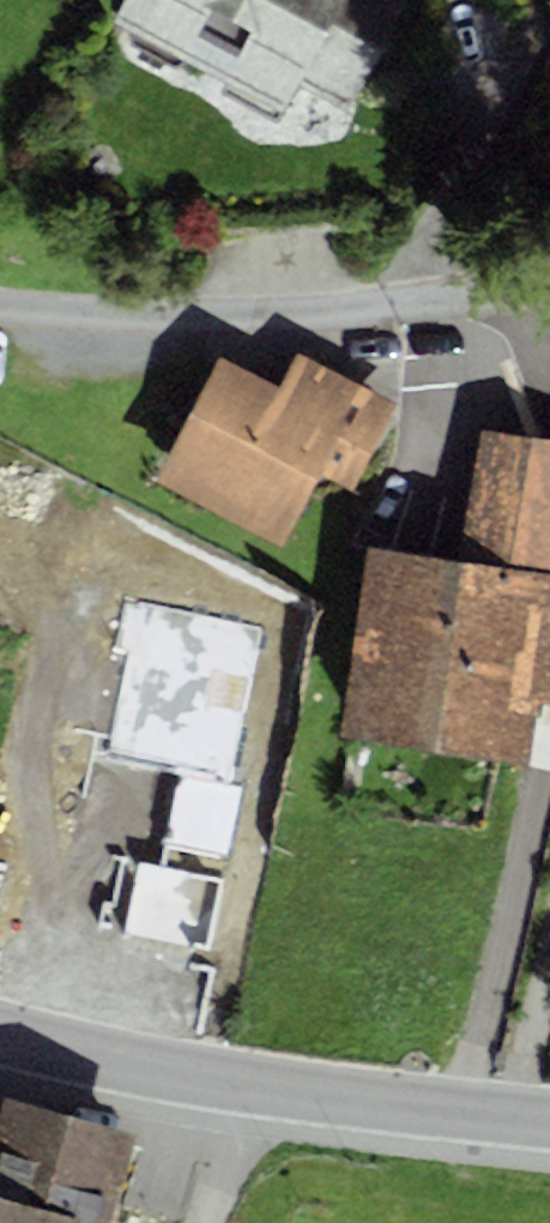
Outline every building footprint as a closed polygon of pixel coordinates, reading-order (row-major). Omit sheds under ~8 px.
[(114,22),(284,112),(299,85),(349,112),(409,0),(126,0),(114,22)] [(279,388),(217,357),(154,480),(282,545),(320,472),(354,490),(398,405),(297,353),(279,388)] [(484,431),(464,565),(373,551),(345,730),(529,759),(549,621),(549,441),(484,431)] [(138,1132),(5,1095),(0,1111),(0,1149),(0,1150),(0,1222),(114,1222),(138,1132)]
